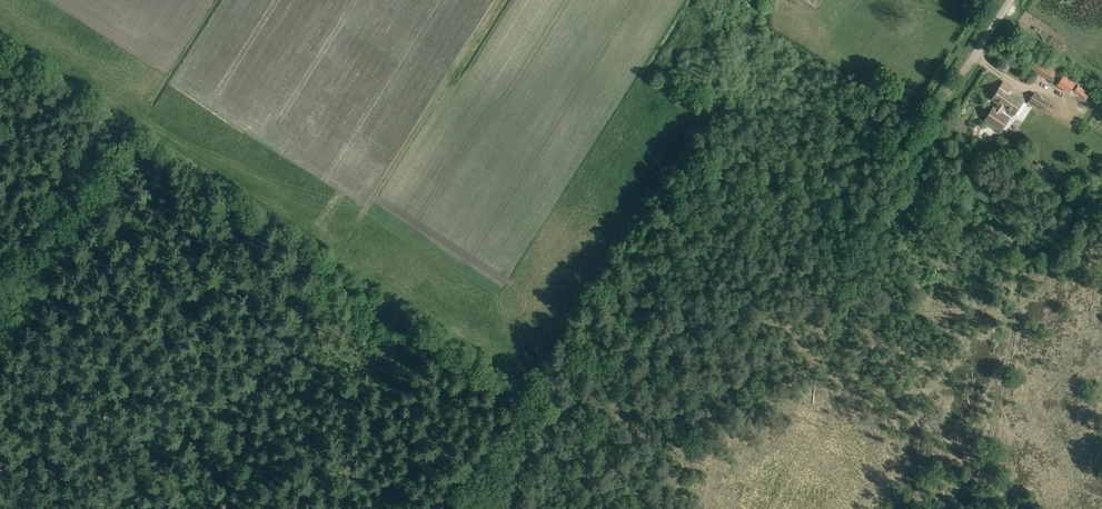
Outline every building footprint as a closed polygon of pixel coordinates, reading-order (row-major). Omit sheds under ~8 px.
[(1056,71),(1038,58),(1031,68),(1049,80),(1056,71)] [(1015,60),(1011,67),(1028,78),(1033,72),(1015,60)] [(1075,82),(1063,73),(1056,84),(1068,92),(1075,82)] [(1014,116),(1025,100),(1010,90),(1013,87),(1004,80),(990,100),(996,104),(995,106),(994,106),(983,120),(1000,132),(1011,117),(1003,112),(1005,110),(1014,116)] [(1081,103),(1086,96),(1074,87),(1072,90),(1080,96),(1077,100),(1081,103)] [(1045,90),(1042,94),(1049,100),(1053,96),(1045,90)] [(1045,112),(1051,104),(1034,93),(1029,101),(1045,112)]
